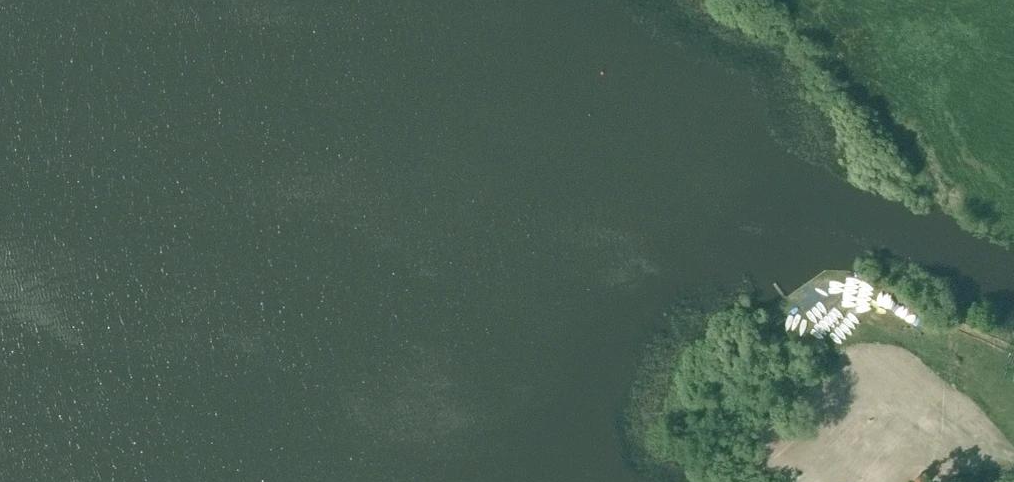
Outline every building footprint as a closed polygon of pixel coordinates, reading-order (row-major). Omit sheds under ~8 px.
[(830,347),(868,287),(859,281),(844,306),(828,296),(805,332),(830,347)]
